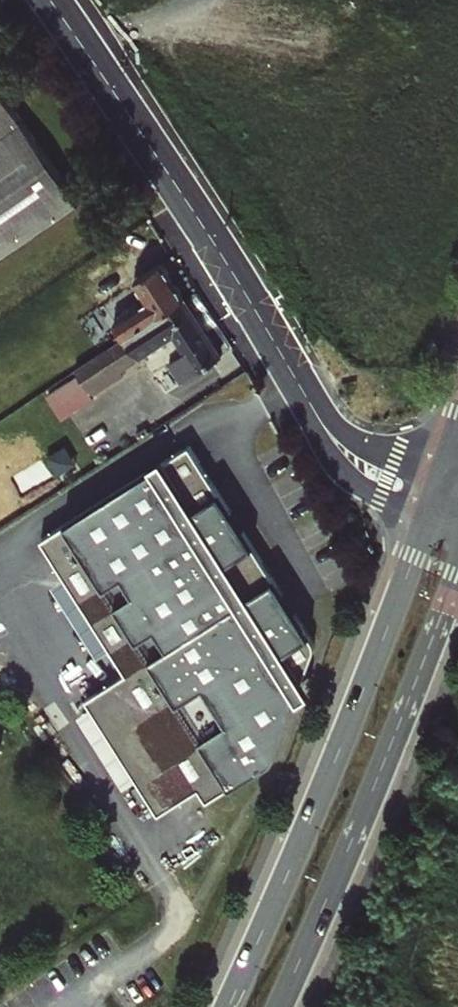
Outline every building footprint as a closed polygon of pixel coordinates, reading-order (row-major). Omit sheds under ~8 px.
[(0,96),(0,255),(75,205),(0,96)] [(114,321),(124,336),(181,298),(185,296),(162,262),(134,280),(146,299),(114,321)] [(220,356),(181,298),(124,336),(113,343),(90,358),(106,383),(142,359),(139,355),(172,333),(198,371),(220,356)] [(82,363),(90,358),(113,343),(97,320),(67,340),(82,363)] [(66,416),(95,397),(79,372),(50,390),(66,416)] [(313,642),(190,445),(44,540),(125,674),(87,699),(160,813),(199,788),(208,801),(266,762),(313,642)]
